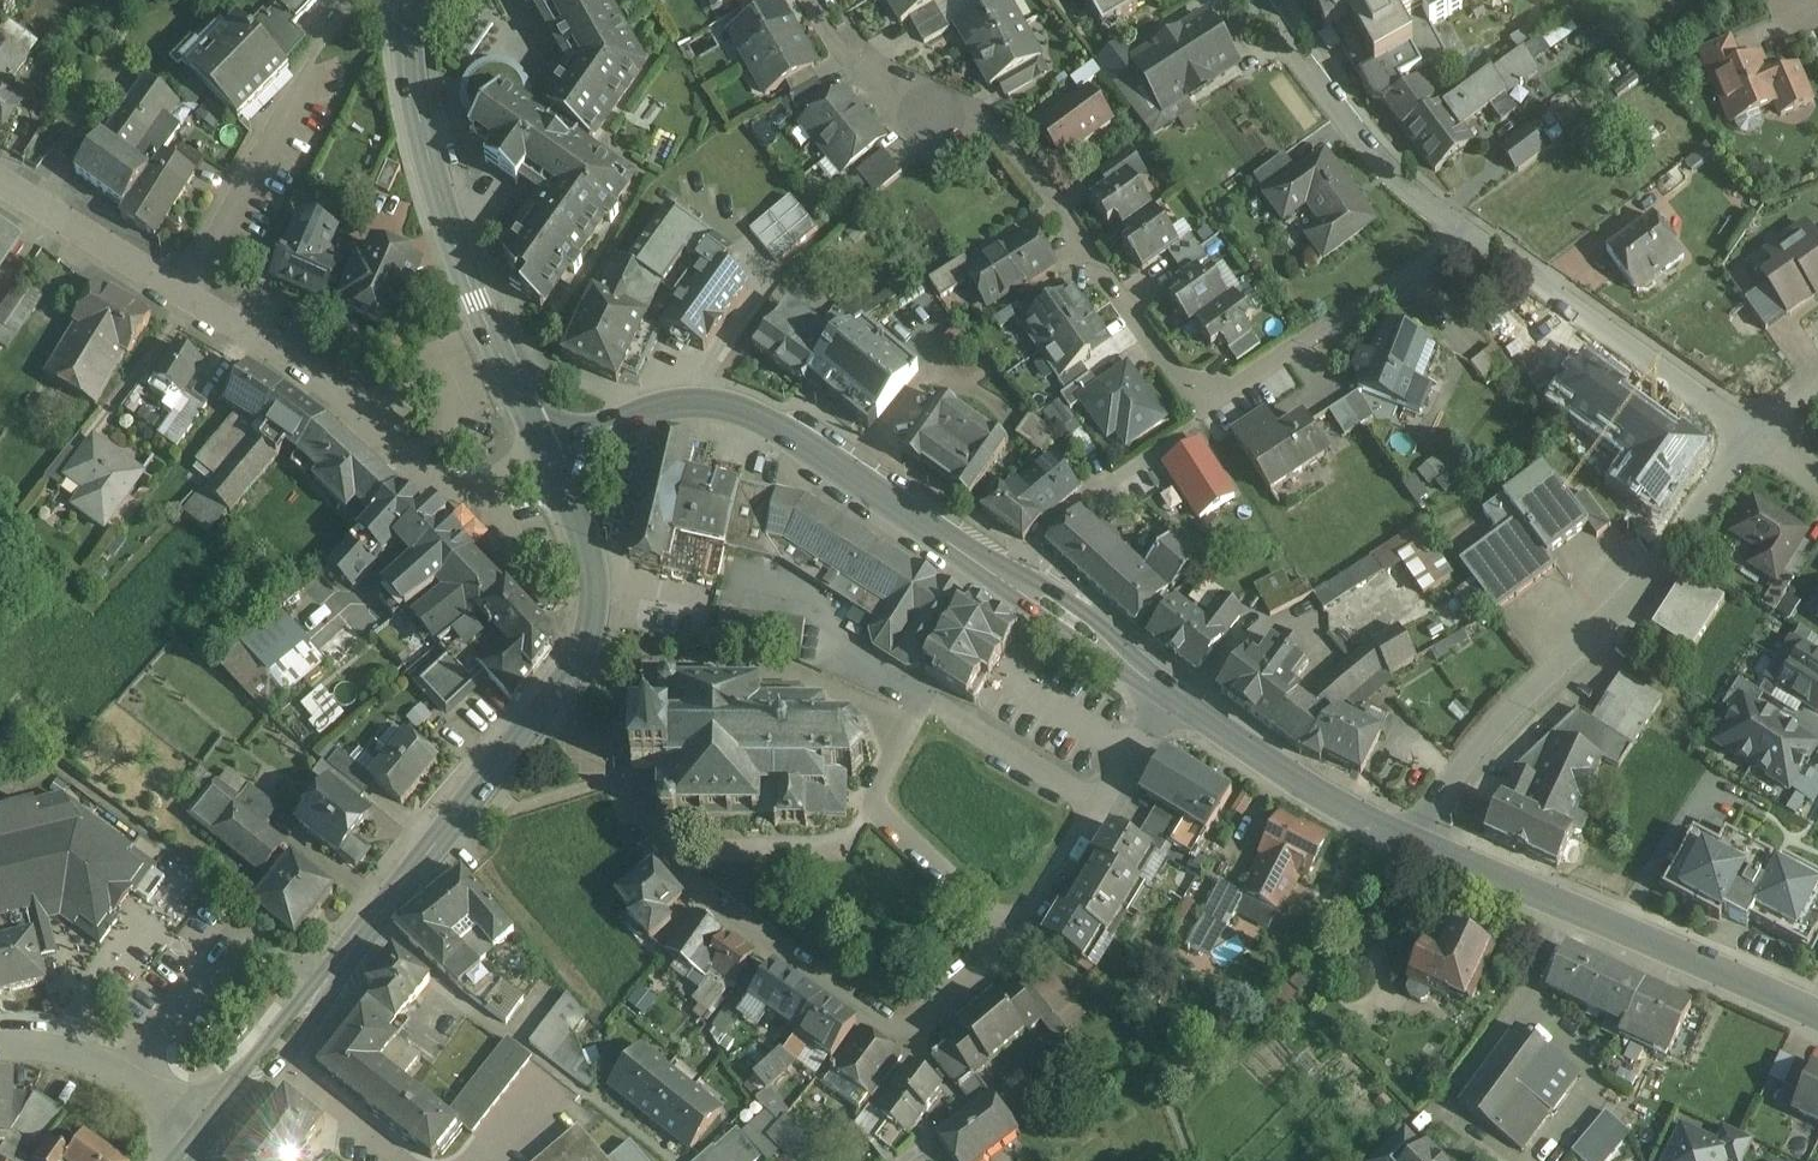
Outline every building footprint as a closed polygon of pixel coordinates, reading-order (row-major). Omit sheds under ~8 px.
[(269,18),(268,19),(284,35),(292,27),(318,0),(286,0),(269,18)] [(552,28),(574,66),(555,93),(561,98),(550,114),(557,117),(582,136),(591,142),(620,102),(643,69),(638,61),(614,20),(610,12),(603,0),(536,0),(552,28)] [(616,8),(629,29),(653,14),(650,4),(651,4),(649,0),(630,0),(616,8)] [(740,10),(758,0),(734,0),(740,10)] [(740,10),(747,23),(776,6),(772,0),(758,0),(740,10)] [(894,5),(892,6),(902,22),(910,18),(935,3),(941,0),(891,0),(894,5)] [(956,24),(966,41),(967,40),(974,53),(973,54),(974,55),(1024,27),(1008,0),(999,0),(956,24)] [(1099,20),(1112,13),(1116,21),(1139,8),(1134,0),(1088,0),(1099,20)] [(1326,33),(1333,28),(1349,19),(1383,0),(1307,0),(1326,33)] [(1349,19),(1375,67),(1376,68),(1412,48),(1414,47),(1402,25),(1388,0),(1383,0),(1349,19)] [(1402,25),(1406,23),(1423,13),(1431,27),(1432,26),(1462,10),(1460,5),(1468,0),(1388,0),(1402,25)] [(935,3),(910,18),(917,30),(942,16),(935,3)] [(747,23),(730,32),(748,63),(798,35),(797,33),(796,34),(788,21),(790,20),(781,4),(776,6),(747,23)] [(1431,27),(1423,13),(1406,23),(1402,25),(1414,47),(1412,48),(1423,68),(1448,55),(1432,26),(1431,27)] [(292,27),(284,35),(268,19),(269,18),(265,14),(249,31),(284,65),(306,41),(292,27)] [(942,16),(917,30),(924,43),(949,28),(942,16)] [(1138,61),(1134,63),(1137,69),(1165,112),(1238,65),(1206,16),(1138,61)] [(1375,67),(1349,19),(1333,28),(1338,37),(1359,76),(1375,67)] [(249,31),(239,21),(189,72),(239,122),(268,93),(262,87),(284,66),(284,65),(249,31)] [(1024,27),(974,55),(974,57),(976,56),(984,69),(982,70),(991,87),(1000,82),(1026,67),(1042,58),(1024,27)] [(798,35),(748,63),(766,94),(786,82),(811,68),(816,66),(806,49),(805,50),(797,37),(799,36),(798,35)] [(1801,42),(1811,64),(1817,61),(1817,45),(1814,36),(1801,42)] [(1121,38),(1092,57),(1113,84),(1137,69),(1134,63),(1138,61),(1121,38)] [(1731,40),(1700,53),(1712,81),(1729,74),(1726,67),(1740,61),(1731,40)] [(0,42),(0,94),(2,96),(28,61),(0,42)] [(1489,75),(1467,44),(1455,52),(1448,57),(1471,88),(1489,75)] [(1412,48),(1376,68),(1375,67),(1359,76),(1375,104),(1383,107),(1386,104),(1407,90),(1401,80),(1423,68),(1412,48)] [(1445,108),(1460,128),(1523,81),(1517,73),(1531,64),(1522,51),(1489,74),(1489,75),(1471,88),(1445,108)] [(1747,64),(1740,61),(1726,67),(1729,74),(1712,81),(1722,105),(1724,104),(1731,107),(1737,122),(1735,123),(1735,124),(1777,106),(1780,105),(1772,88),(1766,85),(1768,79),(1767,77),(1759,59),(1747,64)] [(1093,63),(1071,79),(1079,90),(1101,74),(1093,63)] [(498,91),(525,108),(528,96),(525,83),(517,73),(506,67),(494,66),(482,69),(472,78),(467,89),(466,101),(470,113),(478,121),(498,91)] [(1026,67),(1000,82),(1008,95),(1033,80),(1026,67)] [(811,68),(786,82),(793,95),(819,81),(811,68)] [(1798,70),(1787,74),(1780,71),(1767,77),(1768,79),(1766,85),(1772,88),(1780,105),(1777,106),(1782,118),(1813,104),(1798,70)] [(1407,90),(1386,104),(1387,105),(1405,129),(1440,105),(1432,91),(1437,87),(1429,75),(1407,90)] [(181,105),(146,80),(124,110),(154,132),(165,117),(170,121),(181,105)] [(793,95),(790,97),(797,110),(826,93),(819,81),(793,95)] [(1088,88),(1038,125),(1063,160),(1077,149),(1113,122),(1088,88)] [(498,91),(478,121),(471,132),(495,149),(486,162),(494,168),(518,185),(525,175),(553,195),(549,202),(549,203),(510,257),(525,267),(518,278),(518,277),(516,279),(518,281),(519,280),(527,286),(522,294),(542,308),(569,270),(576,274),(583,264),(576,259),(605,218),(612,223),(619,213),(612,208),(631,182),(575,144),(551,125),(546,123),(534,114),(525,108),(498,91)] [(841,93),(805,122),(819,139),(855,109),(854,108),(850,112),(847,109),(849,108),(849,103),(848,101),(841,93)] [(0,94),(0,134),(19,108),(2,96),(0,94)] [(1472,143),(1460,128),(1445,108),(1442,104),(1440,105),(1405,129),(1437,170),(1472,143)] [(181,105),(170,121),(181,129),(192,113),(181,105)] [(855,109),(819,139),(832,155),(868,125),(861,117),(860,115),(855,115),(853,116),(851,113),(855,109)] [(124,110),(103,138),(88,159),(82,155),(74,166),(80,171),(77,174),(125,209),(151,173),(145,168),(157,151),(162,154),(181,129),(170,121),(165,117),(154,132),(124,110)] [(582,136),(557,117),(554,121),(551,125),(575,144),(579,138),(582,136)] [(867,132),(864,129),(869,125),(868,125),(832,155),(837,161),(846,171),(881,141),(875,133),(873,131),(868,131),(867,132)] [(1528,132),(1503,150),(1519,172),(1544,153),(1528,132)] [(1643,132),(1626,144),(1637,160),(1655,147),(1643,132)] [(1698,167),(1719,154),(1713,145),(1692,158),(1698,167)] [(893,162),(884,151),(858,173),(867,184),(893,162)] [(1131,152),(1107,169),(1115,181),(1128,172),(1140,165),(1131,152)] [(1285,154),(1255,177),(1270,197),(1300,175),(1285,154)] [(1375,222),(1326,156),(1300,175),(1270,197),(1268,198),(1285,220),(1308,203),(1326,227),(1310,239),(1325,259),(1375,222)] [(165,157),(123,219),(155,239),(195,176),(165,157)] [(893,162),(867,184),(877,195),(902,174),(893,162)] [(1115,181),(1092,198),(1099,209),(1098,210),(1109,225),(1117,219),(1124,230),(1154,208),(1128,172),(1115,181)] [(774,261),(822,229),(799,195),(751,227),(774,261)] [(1180,244),(1154,208),(1124,230),(1132,240),(1124,246),(1135,261),(1136,260),(1143,271),(1168,253),(1180,245),(1180,244)] [(717,246),(668,211),(628,266),(678,300),(717,246)] [(338,231),(301,215),(273,279),(325,301),(325,300),(336,273),(343,258),(328,252),(338,231)] [(1684,258),(1654,217),(1607,252),(1638,293),(1684,258)] [(0,226),(0,264),(18,238),(0,226)] [(1806,227),(1767,255),(1781,275),(1768,285),(1789,314),(1817,293),(1817,243),(1806,227)] [(973,270),(968,273),(972,279),(988,306),(1054,265),(1033,232),(973,270)] [(1191,236),(1180,244),(1180,245),(1168,253),(1177,265),(1200,248),(1191,236)] [(414,264),(374,246),(365,266),(359,263),(352,280),(341,307),(387,327),(389,332),(400,328),(398,322),(418,276),(423,272),(419,262),(414,264)] [(1200,248),(1177,265),(1185,276),(1198,267),(1198,268),(1209,260),(1200,248)] [(965,258),(930,280),(941,299),(972,279),(968,273),(973,270),(965,258)] [(628,266),(619,261),(601,298),(596,295),(565,356),(617,381),(623,371),(626,366),(644,325),(661,291),(628,266)] [(708,262),(661,333),(700,358),(747,288),(708,262)] [(1198,268),(1198,267),(1185,276),(1174,284),(1181,295),(1172,302),(1182,316),(1183,315),(1191,325),(1196,322),(1229,298),(1222,287),(1223,287),(1213,272),(1205,278),(1198,268)] [(352,280),(336,273),(325,300),(340,307),(341,307),(352,280)] [(0,313),(0,327),(16,337),(42,298),(20,283),(0,313)] [(152,317),(98,285),(75,325),(77,327),(127,356),(129,357),(152,317)] [(1768,285),(1745,301),(1766,330),(1789,314),(1768,285)] [(1043,309),(1023,324),(1042,351),(1087,319),(1077,305),(1081,302),(1072,289),(1043,309)] [(1229,298),(1196,322),(1203,332),(1202,333),(1212,348),(1222,341),(1229,351),(1253,334),(1245,324),(1253,318),(1243,304),(1242,305),(1234,294),(1229,298)] [(1035,297),(1012,314),(1020,325),(1020,326),(1023,324),(1043,309),(1035,297)] [(823,333),(788,307),(754,350),(802,384),(836,342),(823,333)] [(1012,314),(1000,322),(1009,333),(1020,325),(1012,314)] [(1087,319),(1042,351),(1062,379),(1082,364),(1110,344),(1101,330),(1097,333),(1087,319)] [(642,374),(661,333),(644,325),(626,366),(642,374)] [(855,325),(808,383),(870,433),(917,375),(855,325)] [(1433,344),(1385,326),(1385,327),(1387,328),(1374,360),(1363,356),(1356,374),(1367,378),(1363,390),(1360,389),(1360,390),(1407,409),(1421,414),(1431,389),(1417,384),(1418,383),(1409,380),(1424,342),(1432,346),(1433,344)] [(127,356),(77,327),(47,378),(97,407),(127,356)] [(1253,334),(1229,351),(1238,362),(1261,346),(1253,334)] [(1494,346),(1472,363),(1488,385),(1511,368),(1494,346)] [(205,365),(177,347),(155,381),(156,382),(151,391),(168,401),(173,393),(184,399),(188,392),(194,395),(198,388),(193,385),(205,365)] [(1090,376),(1082,364),(1062,379),(1059,381),(1067,392),(1090,376)] [(1168,422),(1127,367),(1079,403),(1107,440),(1117,433),(1130,450),(1168,422)] [(285,392),(250,370),(249,373),(227,407),(240,415),(199,464),(219,480),(254,438),(262,428),(285,392)] [(1633,374),(1605,411),(1623,425),(1627,421),(1650,391),(1652,388),(1633,374)] [(1695,426),(1650,391),(1627,421),(1672,457),(1695,426)] [(328,423),(285,392),(262,428),(254,438),(278,458),(287,445),(299,454),(302,451),(328,423)] [(1374,417),(1359,393),(1343,402),(1361,426),(1374,417)] [(1009,446),(942,399),(904,454),(921,466),(923,465),(954,487),(953,489),(971,501),(1009,446)] [(1361,426),(1343,402),(1329,411),(1345,436),(1361,426)] [(1304,418),(1281,434),(1266,411),(1265,412),(1266,413),(1235,433),(1234,432),(1233,432),(1271,492),(1272,491),(1272,490),(1326,455),(1327,456),(1328,455),(1304,418)] [(1054,438),(1032,413),(1016,435),(1042,454),(1054,438)] [(400,489),(328,423),(302,451),(316,465),(325,472),(316,482),(347,512),(357,502),(373,518),(400,489)] [(1097,449),(1083,429),(1069,438),(1083,459),(1097,449)] [(740,488),(687,476),(687,477),(683,476),(691,441),(660,434),(631,559),(663,566),(671,533),(712,543),(725,546),(724,549),(726,549),(740,488)] [(1169,459),(1203,521),(1245,497),(1210,436),(1169,459)] [(219,480),(207,494),(231,514),(278,458),(254,438),(219,480)] [(120,459),(95,441),(67,476),(71,479),(88,491),(76,508),(105,529),(142,478),(119,462),(120,459)] [(68,451),(46,478),(63,490),(71,479),(67,476),(80,460),(68,451)] [(316,465),(302,451),(299,454),(296,458),(293,465),(305,476),(316,465)] [(1052,458),(1008,495),(1001,489),(984,511),(1024,540),(1041,519),(1078,488),(1052,458)] [(1572,505),(1556,483),(1555,484),(1544,469),(1485,514),(1500,534),(1461,564),(1497,613),(1558,567),(1550,556),(1589,527),(1572,505)] [(1423,501),(1435,491),(1419,473),(1407,484),(1423,501)] [(808,499),(741,483),(726,549),(783,563),(878,622),(871,633),(875,646),(874,647),(874,649),(877,651),(877,650),(906,668),(906,669),(908,671),(911,670),(910,669),(921,667),(921,668),(924,667),(927,673),(975,705),(994,673),(1018,634),(1013,631),(1014,628),(822,508),(821,510),(808,502),(809,500),(808,499)] [(400,489),(373,518),(330,564),(355,587),(398,541),(428,513),(425,511),(400,489)] [(1611,529),(1586,495),(1572,505),(1589,527),(1598,539),(1611,529)] [(1807,533),(1755,499),(1745,515),(1733,533),(1746,541),(1760,550),(1751,565),(1777,581),(1807,533)] [(428,513),(398,541),(402,546),(407,552),(445,518),(447,520),(448,519),(447,518),(448,518),(441,510),(434,503),(425,511),(428,513)] [(1169,588),(1080,508),(1048,544),(1136,624),(1169,588)] [(447,520),(445,518),(407,552),(416,562),(386,588),(403,606),(407,611),(439,587),(474,554),(476,552),(447,520)] [(1211,518),(1197,533),(1209,545),(1223,529),(1211,518)] [(1418,529),(1392,546),(1401,559),(1426,594),(1450,577),(1418,529)] [(712,543),(671,533),(663,566),(705,576),(712,543)] [(1198,560),(1172,536),(1148,565),(1173,588),(1198,560)] [(1392,546),(1373,558),(1382,572),(1384,566),(1393,559),(1401,559),(1392,546)] [(474,554),(440,587),(447,595),(468,617),(472,620),(478,615),(507,589),(474,554)] [(1284,571),(1255,587),(1262,602),(1263,601),(1292,586),(1284,571)] [(1795,579),(1783,572),(1763,604),(1775,611),(1795,579)] [(1687,575),(1653,627),(1692,652),(1725,600),(1687,575)] [(1292,586),(1263,601),(1271,616),(1313,594),(1314,594),(1305,580),(1292,586)] [(1314,594),(1313,594),(1326,615),(1341,606),(1328,587),(1314,594)] [(555,638),(509,588),(507,589),(478,615),(503,642),(476,664),(481,670),(486,676),(513,704),(555,648),(555,638)] [(447,595),(416,618),(436,643),(468,617),(447,595)] [(1799,603),(1787,595),(1778,611),(1789,618),(1799,603)] [(1192,615),(1176,603),(1150,636),(1198,673),(1243,616),(1222,600),(1208,618),(1203,624),(1192,615)] [(332,658),(289,608),(226,664),(269,713),(332,658)] [(1208,618),(1197,609),(1192,615),(1203,624),(1208,618)] [(806,620),(737,612),(734,638),(802,647),(806,620)] [(472,620),(439,646),(449,657),(470,679),(481,670),(476,664),(503,642),(478,615),(472,620)] [(1417,659),(1399,628),(1372,644),(1386,668),(1390,675),(1417,659)] [(1801,629),(1794,640),(1806,648),(1814,637),(1801,629)] [(1466,630),(1434,649),(1441,659),(1450,654),(1449,652),(1471,639),(1466,630)] [(1352,660),(1331,635),(1313,651),(1333,676),(1305,699),(1331,718),(1336,712),(1341,706),(1374,678),(1352,660)] [(1817,684),(1817,656),(1806,648),(1794,640),(1781,661),(1817,684)] [(1278,642),(1260,665),(1246,655),(1222,692),(1272,728),(1299,694),(1291,689),(1309,665),(1278,642)] [(1386,668),(1372,644),(1352,660),(1374,678),(1386,668)] [(470,679),(449,657),(421,683),(448,712),(486,676),(481,670),(470,679)] [(1781,661),(1768,681),(1780,689),(1817,713),(1817,684),(1781,661)] [(1662,702),(1621,677),(1593,720),(1592,722),(1634,746),(1662,702)] [(790,687),(783,694),(762,694),(762,681),(659,681),(660,729),(633,729),(633,769),(659,769),(659,817),(776,817),(776,822),(773,825),(776,827),(779,824),(804,824),(806,827),(809,825),(806,822),(806,818),(833,818),(833,772),(850,772),(853,778),(857,776),(855,771),(864,761),(870,763),(872,759),(866,757),(866,743),(872,741),(870,737),(864,739),(855,729),(857,724),(853,722),(851,728),(826,727),(826,710),(830,706),(827,703),(823,706),(806,706),(807,694),(800,687),(790,687)] [(1768,681),(1760,693),(1772,701),(1780,689),(1768,681)] [(1305,699),(1299,694),(1272,728),(1305,753),(1331,718),(1305,699)] [(1780,725),(1739,701),(1713,745),(1754,769),(1780,725)] [(1579,711),(1517,770),(1538,780),(1559,738),(1602,758),(1582,802),(1583,802),(1604,758),(1620,767),(1634,746),(1592,722),(1593,720),(1579,711)] [(1366,726),(1336,712),(1331,718),(1305,753),(1321,762),(1324,755),(1362,774),(1381,734),(1388,720),(1373,712),(1366,726)] [(1780,725),(1754,769),(1794,793),(1817,752),(1817,747),(1780,725)] [(438,762),(407,736),(406,738),(396,730),(392,730),(377,748),(378,752),(388,761),(372,780),(402,805),(438,762)] [(1538,780),(1525,809),(1570,830),(1582,802),(1602,758),(1559,738),(1538,780)] [(367,774),(340,752),(328,766),(339,775),(356,788),(367,774)] [(1233,793),(1173,757),(1148,798),(1159,805),(1182,819),(1207,834),(1233,793)] [(1538,780),(1517,770),(1503,799),(1525,809),(1538,780)] [(850,772),(833,772),(833,818),(850,818),(850,772)] [(356,788),(339,775),(330,786),(357,807),(365,796),(356,788)] [(330,786),(330,785),(300,823),(337,853),(339,855),(340,854),(356,868),(369,852),(352,838),(370,817),(367,815),(357,807),(330,786)] [(278,809),(250,786),(241,798),(269,821),(278,809)] [(269,821),(241,798),(235,805),(264,828),(269,821)] [(34,938),(39,960),(58,956),(46,910),(64,906),(80,917),(73,926),(100,946),(122,917),(116,913),(119,909),(120,910),(122,908),(120,907),(124,902),(127,898),(128,900),(130,898),(128,896),(131,893),(136,897),(138,895),(148,903),(165,880),(155,872),(157,868),(93,820),(83,823),(80,810),(64,799),(0,815),(0,946),(34,938)] [(1525,809),(1503,799),(1486,835),(1558,868),(1575,832),(1570,830),(1525,809)] [(264,828),(235,805),(212,834),(256,870),(260,865),(277,878),(290,862),(280,854),(286,846),(264,828)] [(1182,819),(1159,805),(1152,817),(1175,831),(1182,819)] [(1175,831),(1152,817),(1144,829),(1168,843),(1175,831)] [(1280,817),(1242,895),(1245,897),(1281,915),(1302,874),(1309,878),(1328,841),(1280,817)] [(1775,873),(1769,870),(1775,860),(1703,822),(1696,834),(1701,836),(1694,849),(1687,846),(1670,878),(1677,881),(1670,894),(1721,921),(1724,915),(1748,928),(1752,921),(1802,948),(1810,934),(1817,937),(1817,934),(1817,878),(1782,859),(1775,873)] [(1137,841),(1112,827),(1095,855),(1101,859),(1134,879),(1151,850),(1137,841)] [(1168,843),(1144,829),(1137,841),(1151,850),(1160,855),(1168,843)] [(1134,879),(1101,859),(1084,886),(1124,910),(1140,882),(1134,879)] [(277,878),(254,907),(296,939),(334,892),(292,860),(290,862),(277,878)] [(654,865),(618,897),(645,929),(642,932),(650,941),(672,923),(664,914),(683,898),(654,865)] [(515,933),(463,872),(424,904),(452,938),(464,928),(471,922),(495,949),(515,933)] [(1124,910),(1084,886),(1068,914),(1101,934),(1107,937),(1124,910)] [(1242,895),(1222,886),(1206,915),(1229,927),(1245,897),(1242,895)] [(1247,901),(1242,914),(1261,921),(1266,908),(1247,901)] [(452,938),(424,904),(401,924),(401,932),(445,974),(467,953),(460,946),(452,938)] [(1068,914),(1062,910),(1044,938),(1083,962),(1101,934),(1068,914)] [(726,934),(695,912),(667,953),(707,980),(713,971),(713,970),(720,959),(713,954),(726,934)] [(1229,927),(1206,915),(1187,949),(1199,956),(1229,927)] [(464,928),(452,938),(460,946),(471,936),(464,928)] [(1495,954),(1447,932),(1441,946),(1429,941),(1409,984),(1412,985),(1409,993),(1410,999),(1422,1004),(1427,1002),(1431,994),(1448,1002),(1451,996),(1471,1005),(1495,954)] [(755,957),(727,935),(726,934),(713,954),(720,959),(713,970),(713,971),(729,981),(726,985),(731,989),(733,985),(734,985),(755,957)] [(0,946),(0,996),(7,995),(46,985),(39,960),(34,938),(0,946)] [(1550,990),(1602,1015),(1617,975),(1567,951),(1557,972),(1558,973),(1550,990)] [(430,981),(394,952),(368,984),(379,992),(364,1011),(400,1040),(421,1057),(427,1062),(427,1061),(434,1067),(467,1019),(469,1017),(427,985),(430,981)] [(483,969),(467,953),(445,974),(461,989),(507,1024),(524,1000),(498,981),(483,969)] [(1335,974),(1320,958),(1274,1003),(1281,1010),(1314,980),(1322,987),(1335,974)] [(822,1001),(773,967),(747,1006),(766,1019),(769,1014),(799,1034),(822,1001)] [(1617,975),(1602,1015),(1626,1026),(1623,1032),(1638,1039),(1659,994),(1617,975)] [(727,994),(710,981),(698,995),(713,1009),(727,994)] [(1069,1032),(1027,981),(1016,991),(1042,1023),(1057,1042),(1069,1032)] [(995,999),(995,998),(959,1028),(959,1029),(943,1042),(947,1046),(934,1057),(944,1071),(939,1074),(944,1081),(949,1077),(960,1091),(961,1090),(970,1101),(986,1089),(977,1077),(1042,1023),(1016,991),(1011,985),(995,999)] [(1692,1010),(1659,994),(1638,1039),(1671,1055),(1692,1010)] [(568,995),(550,1018),(572,1034),(574,1032),(586,1015),(568,995)] [(799,1034),(797,1037),(809,1046),(832,1061),(857,1025),(822,1001),(799,1034)] [(766,1019),(747,1006),(741,1016),(758,1028),(759,1028),(766,1019)] [(741,1016),(727,1007),(714,1027),(727,1037),(730,1032),(741,1016)] [(400,1040),(364,1011),(318,1069),(377,1115),(379,1112),(412,1137),(409,1140),(434,1159),(460,1126),(403,1081),(381,1063),(400,1040)] [(758,1028),(741,1016),(730,1032),(747,1043),(758,1028)] [(572,1035),(549,1019),(531,1043),(552,1060),(572,1035)] [(862,1028),(832,1069),(873,1098),(902,1059),(862,1028)] [(1581,1075),(1518,1028),(1460,1105),(1523,1152),(1581,1075)] [(572,1034),(572,1035),(552,1060),(590,1088),(594,1083),(574,1032),(572,1034)] [(797,1037),(784,1056),(781,1052),(754,1077),(767,1091),(768,1090),(796,1064),(809,1046),(797,1037)] [(502,1046),(448,1116),(460,1126),(473,1135),(533,1059),(508,1039),(502,1046)] [(421,1057),(400,1040),(381,1063),(403,1081),(421,1057)] [(612,1086),(638,1107),(668,1070),(642,1049),(612,1086)] [(1816,1070),(1796,1060),(1784,1087),(1804,1096),(1816,1070)] [(912,1068),(879,1110),(891,1122),(908,1137),(943,1091),(912,1068)] [(1816,1069),(1816,1070),(1804,1096),(1796,1112),(1817,1122),(1817,1069),(1816,1069)] [(638,1107),(664,1128),(694,1090),(668,1070),(638,1107)] [(0,1085),(0,1140),(6,1140),(9,1093),(9,1085),(0,1085)] [(720,1111),(694,1090),(664,1128),(677,1138),(690,1149),(720,1111)] [(782,1106),(768,1090),(767,1091),(757,1100),(771,1115),(782,1106)] [(33,1097),(9,1093),(6,1140),(13,1130),(33,1097)] [(326,1126),(286,1093),(265,1119),(266,1119),(299,1158),(326,1126)] [(936,1136),(955,1160),(980,1160),(1019,1132),(991,1095),(936,1136)] [(64,1119),(33,1097),(13,1130),(41,1150),(46,1143),(64,1119)] [(766,1112),(741,1134),(763,1157),(765,1159),(778,1148),(767,1138),(780,1126),(766,1112)] [(1573,1153),(1582,1160),(1609,1160),(1632,1134),(1607,1113),(1573,1153)] [(788,1117),(780,1126),(767,1138),(778,1148),(791,1160),(812,1141),(788,1117)] [(1671,1160),(1729,1160),(1738,1138),(1688,1118),(1671,1160)] [(232,1160),(300,1160),(299,1158),(266,1119),(232,1160)] [(908,1137),(891,1122),(878,1140),(899,1156),(914,1141),(908,1137)] [(578,1128),(541,1160),(607,1160),(578,1128)] [(696,1160),(759,1160),(763,1157),(741,1134),(736,1128),(715,1147),(713,1145),(696,1160)] [(13,1130),(6,1140),(0,1151),(0,1160),(1,1160),(32,1160),(41,1150),(13,1130)] [(1372,1160),(1414,1160),(1420,1155),(1400,1134),(1372,1160)] [(81,1138),(67,1158),(46,1143),(41,1150),(32,1160),(113,1160),(81,1138)] [(631,1142),(608,1160),(648,1160),(631,1142)] [(1427,1148),(1420,1155),(1414,1160),(1440,1160),(1427,1148)]
